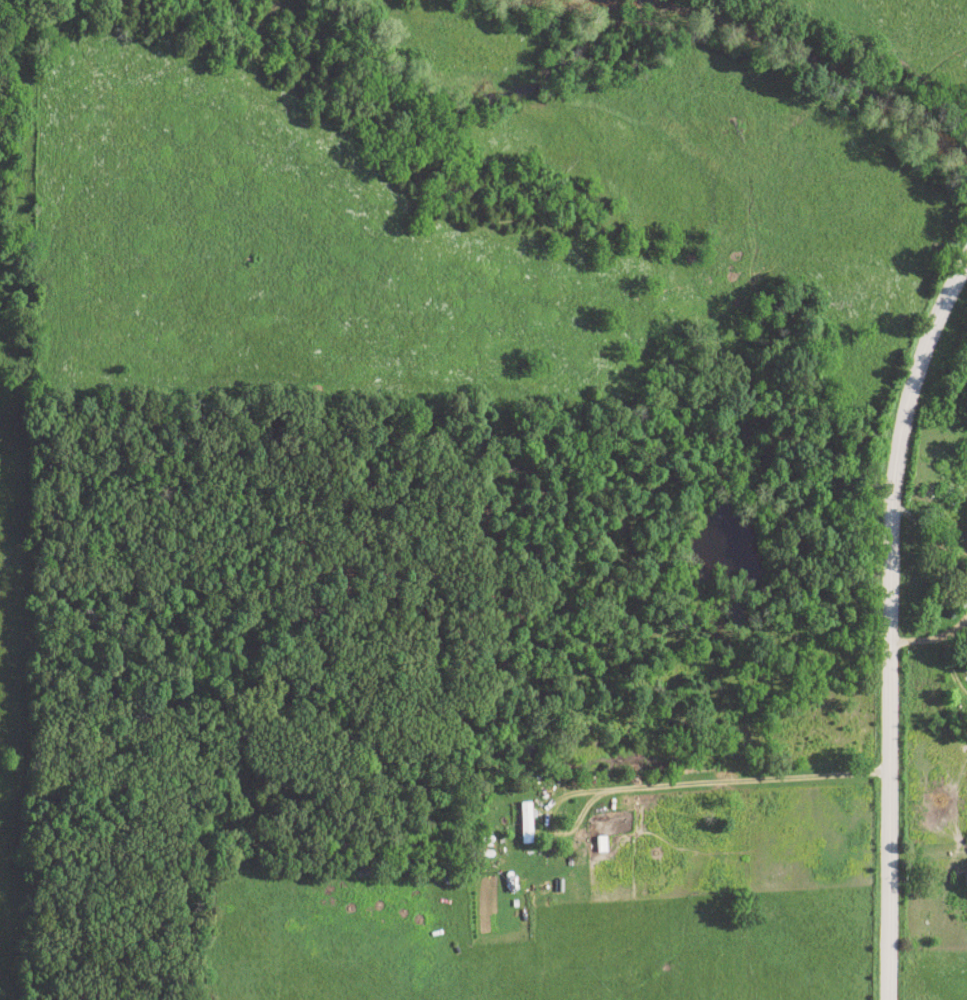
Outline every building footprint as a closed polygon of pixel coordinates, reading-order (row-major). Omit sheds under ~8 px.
[(532,803),(522,804),(522,845),(533,844),(532,803)] [(607,838),(597,838),(598,854),(607,854),(607,838)]
